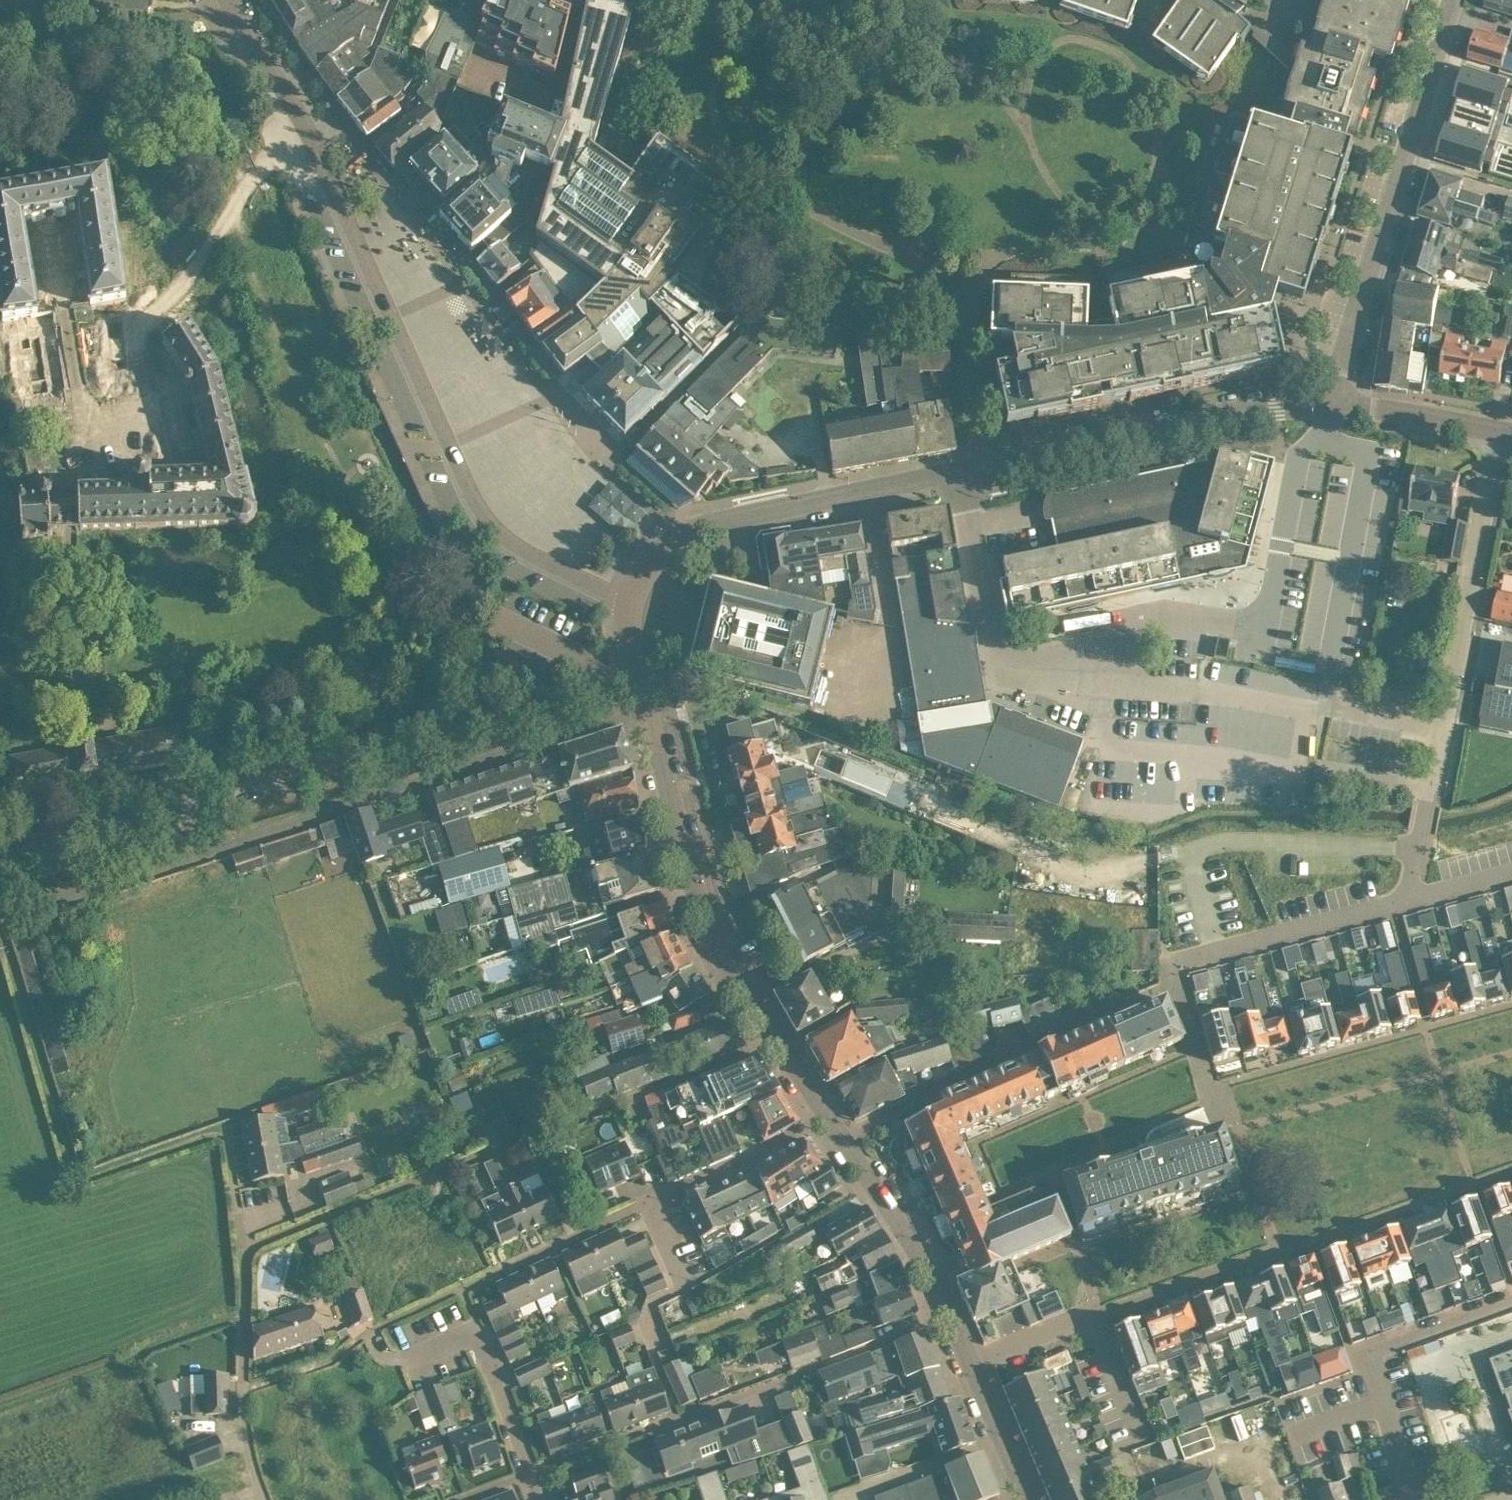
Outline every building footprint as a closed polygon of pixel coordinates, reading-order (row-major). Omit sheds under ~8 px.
[(147,14),(148,11),(152,11),(152,0),(77,0),(76,12),(147,14)] [(293,39),(334,19),(338,18),(349,20),(356,0),(270,0),(293,39)] [(315,70),(346,45),(353,40),(358,42),(361,31),(374,35),(375,33),(388,1),(388,0),(356,0),(349,20),(338,18),(334,19),(293,39),(297,45),(315,70)] [(481,20),(484,21),(475,44),(477,45),(465,74),(541,108),(554,79),(564,38),(567,26),(573,0),(490,0),(481,20)] [(544,350),(563,375),(588,358),(605,375),(583,396),(627,440),(637,430),(635,427),(762,304),(760,302),(738,324),(736,322),(723,335),(711,322),(715,309),(718,311),(719,310),(715,307),(734,245),(752,259),(754,256),(704,221),(702,223),(704,224),(700,230),(684,218),(710,181),(656,142),(629,178),(592,151),(632,13),(593,1),(593,2),(589,1),(589,0),(587,0),(560,128),(565,129),(549,172),(553,173),(553,174),(552,179),(544,206),(529,257),(536,266),(568,308),(571,306),(582,322),(544,350)] [(1019,2),(1038,3),(1059,7),(1077,13),(1077,14),(1112,26),(1113,25),(1130,31),(1150,41),(1165,52),(1164,53),(1165,53),(1207,83),(1217,69),(1233,116),(1232,118),(1231,118),(1201,217),(1201,219),(1200,222),(1189,260),(1178,263),(1175,263),(1172,263),(1106,277),(1084,279),(1010,277),(1010,294),(991,293),(989,341),(1012,342),(1012,347),(1010,347),(1014,366),(994,371),(1006,425),(1036,419),(1037,421),(1101,407),(1100,405),(1129,399),(1129,401),(1254,375),(1254,373),(1284,366),(1312,273),(1313,273),(1351,151),(1349,150),(1350,148),(1343,146),(1346,134),(1351,136),(1355,124),(1359,125),(1365,107),(1360,105),(1364,94),(1369,96),(1375,77),(1373,76),(1374,73),(1367,71),(1371,56),(1386,61),(1389,48),(1394,50),(1400,31),(1395,29),(1399,19),(1403,20),(1409,1),(1405,0),(1323,0),(1315,25),(1320,27),(1317,37),(1312,36),(1308,49),(1300,47),(1296,61),(1245,13),(1248,0),(978,0),(1019,2)] [(1485,7),(1511,16),(1511,0),(1487,0),(1485,7)] [(395,170),(408,159),(436,135),(439,132),(483,24),(447,9),(426,53),(427,69),(431,71),(428,80),(417,93),(425,102),(374,146),(395,170)] [(315,70),(336,98),(358,82),(357,80),(369,71),(362,61),(370,54),(367,50),(371,47),(377,33),(375,33),(374,35),(361,31),(358,42),(353,40),(346,45),(315,70)] [(1503,69),(1511,72),(1511,38),(1511,41),(1477,31),(1468,59),(1503,70),(1503,69)] [(336,98),(355,122),(380,102),(383,106),(401,91),(401,92),(402,91),(400,88),(402,86),(404,89),(418,71),(411,65),(399,79),(394,74),(401,56),(379,48),(369,71),(357,80),(358,82),(336,98)] [(231,64),(227,67),(232,74),(237,72),(231,64)] [(1443,142),(1451,144),(1446,159),(1445,159),(1445,160),(1482,172),(1484,164),(1492,166),(1489,174),(1511,181),(1511,147),(1499,143),(1492,165),(1485,163),(1492,140),(1497,124),(1506,93),(1511,95),(1511,93),(1507,91),(1509,84),(1472,72),(1471,74),(1472,74),(1468,89),(1460,86),(1455,102),(1458,103),(1455,111),(1451,125),(1450,128),(1448,127),(1443,142)] [(380,102),(355,122),(367,137),(383,124),(398,112),(405,106),(401,100),(405,97),(401,92),(401,91),(383,106),(380,102)] [(458,236),(471,251),(516,211),(552,179),(553,174),(553,173),(549,172),(565,129),(560,128),(547,123),(534,118),(503,105),(492,132),(488,143),(467,191),(450,206),(439,215),(453,231),(458,236)] [(446,202),(450,206),(467,191),(488,143),(492,132),(483,123),(475,131),(479,135),(468,145),(454,129),(444,137),(443,136),(439,132),(436,135),(410,157),(408,159),(412,164),(410,166),(444,203),(446,202)] [(1434,172),(1427,195),(1482,212),(1485,200),(1459,191),(1462,181),(1434,172)] [(118,255),(106,173),(0,190),(0,313),(3,332),(7,332),(15,380),(18,395),(19,395),(22,411),(24,410),(28,409),(29,419),(42,417),(43,417),(51,416),(52,415),(61,414),(61,404),(66,404),(64,387),(65,387),(55,326),(53,310),(35,314),(21,220),(31,218),(31,221),(65,216),(65,213),(75,212),(89,303),(125,298),(118,255)] [(552,179),(516,211),(526,222),(544,206),(552,179)] [(1482,212),(1427,195),(1420,217),(1449,226),(1452,214),(1463,217),(1478,222),(1482,212)] [(1411,245),(1402,273),(1424,279),(1433,282),(1439,265),(1454,270),(1456,271),(1455,274),(1490,283),(1493,269),(1501,272),(1504,261),(1495,259),(1463,251),(1445,245),(1449,232),(1438,228),(1419,222),(1419,221),(1411,245)] [(499,245),(489,253),(477,263),(497,288),(519,269),(507,255),(499,245)] [(532,334),(533,335),(568,308),(536,266),(518,281),(522,287),(506,298),(506,297),(505,298),(531,334),(532,334)] [(1423,394),(1431,347),(1430,347),(1432,332),(1433,327),(1433,325),(1434,322),(1437,303),(1439,287),(1423,284),(1422,287),(1399,284),(1393,322),(1386,321),(1376,387),(1408,392),(1408,391),(1423,394)] [(1440,291),(1439,300),(1455,303),(1457,294),(1440,291)] [(1454,305),(1437,303),(1434,322),(1451,325),(1454,305)] [(533,335),(544,350),(582,322),(571,306),(568,308),(533,335)] [(868,323),(878,324),(879,314),(869,313),(868,323)] [(744,339),(764,358),(773,349),(836,357),(840,330),(763,320),(744,339)] [(1433,327),(1432,332),(1444,334),(1445,326),(1433,325),(1433,327)] [(254,511),(253,511),(218,369),(189,326),(152,349),(165,370),(166,371),(177,388),(196,463),(196,472),(150,474),(150,468),(143,463),(135,464),(131,469),(132,499),(95,499),(75,499),(62,499),(63,530),(75,530),(95,530),(235,529),(236,531),(238,532),(239,532),(239,533),(242,533),(244,533),(245,533),(247,533),(248,532),(250,532),(251,531),(252,530),(254,529),(255,527),(256,526),(256,524),(257,523),(257,522),(257,521),(257,520),(257,519),(257,518),(257,516),(256,515),(255,513),(254,511)] [(867,407),(886,404),(876,334),(875,334),(857,332),(855,331),(855,333),(856,333),(867,406),(866,406),(866,408),(867,408),(867,407)] [(955,422),(948,341),(902,341),(902,338),(876,334),(886,404),(896,403),(898,416),(907,413),(916,460),(955,452),(950,422),(955,422)] [(1441,374),(1470,379),(1475,350),(1459,347),(1461,337),(1447,335),(1441,374)] [(688,394),(637,450),(693,501),(701,492),(704,495),(713,486),(716,488),(724,478),(728,482),(758,478),(757,471),(727,444),(716,433),(723,425),(729,430),(741,416),(735,411),(738,408),(724,398),(764,359),(764,358),(744,339),(743,338),(688,394)] [(1475,350),(1470,379),(1500,384),(1506,345),(1493,343),(1491,353),(1475,350)] [(907,413),(898,416),(825,426),(828,449),(831,469),(832,475),(916,460),(907,413)] [(1185,466),(1065,492),(1063,492),(1062,493),(1060,494),(1058,495),(1057,496),(1055,498),(1054,499),(1053,501),(1052,502),(1051,504),(1050,506),(1049,507),(1049,509),(1049,511),(1049,513),(1049,515),(1049,517),(1057,554),(1004,565),(1004,563),(1002,563),(1006,580),(1000,581),(1006,613),(1013,612),(1014,619),(1206,578),(1246,569),(1274,461),(1249,455),(1248,461),(1239,458),(1218,452),(1217,454),(1219,454),(1218,460),(1185,466)] [(1417,468),(1411,501),(1409,510),(1426,514),(1428,504),(1454,509),(1461,476),(1417,468)] [(21,542),(51,541),(51,530),(63,530),(62,499),(51,498),(51,491),(46,486),(36,488),(36,499),(18,499),(21,542)] [(924,759),(976,778),(1002,709),(989,705),(989,704),(986,704),(976,647),(977,647),(974,628),(968,627),(949,510),(886,520),(888,540),(893,563),(892,563),(895,582),(896,582),(918,716),(917,716),(924,759)] [(1468,524),(1452,521),(1451,521),(1444,560),(1461,564),(1468,524)] [(862,525),(813,532),(820,574),(822,586),(848,581),(850,590),(872,587),(867,554),(865,544),(862,525)] [(761,571),(765,594),(768,594),(825,606),(822,586),(820,574),(813,532),(785,537),(785,535),(769,538),(763,546),(768,570),(761,571)] [(1495,577),(1493,588),(1501,590),(1504,578),(1495,577)] [(768,594),(765,594),(710,580),(686,674),(706,679),(735,687),(810,705),(834,611),(768,594)] [(1493,618),(1511,622),(1511,594),(1498,591),(1493,618)] [(850,602),(847,619),(873,623),(876,609),(874,599),(852,602),(850,602)] [(1479,727),(1511,733),(1511,645),(1505,644),(1498,682),(1488,680),(1487,686),(1490,686),(1489,693),(1486,692),(1479,727)] [(1002,709),(976,778),(1057,809),(1083,742),(1025,720),(1025,719),(1010,713),(1010,714),(1004,712),(1004,710),(1002,709)] [(746,723),(726,729),(733,753),(727,754),(729,762),(762,753),(759,744),(771,741),(775,757),(882,790),(888,771),(833,754),(836,746),(774,726),(772,727),(771,722),(749,728),(747,723),(746,723)] [(180,729),(110,741),(90,745),(84,746),(75,748),(10,759),(15,783),(5,785),(7,801),(23,798),(22,788),(82,777),(89,776),(95,775),(185,759),(180,729)] [(558,752),(564,770),(627,751),(622,732),(558,752)] [(551,795),(556,793),(578,786),(632,770),(627,751),(564,770),(567,778),(551,783),(552,786),(549,787),(551,795)] [(762,753),(729,762),(732,774),(736,772),(742,792),(798,777),(797,770),(772,777),(767,760),(764,761),(762,753)] [(445,826),(467,819),(508,806),(509,808),(536,799),(530,781),(524,762),(431,792),(438,811),(443,827),(445,826)] [(578,786),(556,793),(559,804),(581,798),(586,821),(639,808),(633,771),(632,770),(578,786)] [(798,777),(742,792),(749,819),(779,811),(781,818),(822,807),(821,804),(819,796),(811,798),(806,782),(804,775),(798,777)] [(736,823),(730,824),(739,860),(745,859),(822,837),(838,832),(830,818),(822,807),(781,818),(779,811),(749,819),(736,823)] [(359,851),(361,850),(366,863),(383,857),(381,851),(422,837),(422,835),(415,815),(375,829),(369,811),(347,818),(352,835),(358,851),(359,851)] [(326,844),(352,835),(347,818),(321,827),(326,844)] [(478,852),(467,819),(445,826),(455,859),(478,852)] [(597,830),(587,836),(580,841),(582,848),(589,847),(592,860),(612,858),(646,850),(640,819),(597,830)] [(745,859),(739,860),(749,895),(753,894),(767,890),(767,886),(770,885),(770,886),(788,881),(802,873),(832,862),(852,854),(838,832),(822,837),(745,859)] [(508,877),(499,847),(438,865),(450,905),(511,887),(508,877)] [(232,857),(235,867),(265,858),(262,848),(232,857)] [(593,866),(582,869),(586,885),(598,882),(605,908),(622,903),(658,892),(647,855),(594,870),(593,866)] [(870,907),(872,868),(840,876),(818,887),(816,882),(774,903),(791,939),(821,925),(817,917),(840,905),(870,907)] [(894,870),(892,910),(903,911),(906,872),(894,870)] [(508,890),(515,916),(572,901),(565,874),(539,881),(522,886),(512,889),(508,890)] [(1483,898),(1471,902),(1475,919),(1488,915),(1483,898)] [(515,916),(523,945),(524,945),(558,931),(571,926),(579,923),(572,901),(515,916)] [(567,945),(567,947),(567,948),(568,950),(569,951),(571,952),(573,952),(576,951),(593,946),(599,964),(610,959),(617,957),(616,955),(654,941),(653,939),(674,932),(663,902),(644,909),(572,932),(574,939),(570,941),(568,943),(567,945)] [(1135,926),(1153,925),(1152,903),(1134,904),(1135,926)] [(460,904),(449,908),(456,931),(467,928),(460,904)] [(1456,906),(1446,909),(1451,926),(1461,923),(1456,906)] [(821,925),(791,939),(804,964),(832,950),(831,948),(844,941),(841,935),(866,923),(883,924),(884,915),(881,914),(881,910),(862,909),(862,910),(838,909),(830,913),(832,917),(821,925)] [(948,938),(1016,941),(1017,915),(949,913),(948,938)] [(1424,916),(1420,917),(1424,930),(1436,927),(1435,925),(1432,914),(1424,916)] [(1387,924),(1376,927),(1378,937),(1390,934),(1387,924)] [(1131,930),(1132,971),(1159,971),(1158,930),(1131,930)] [(558,931),(524,945),(527,955),(562,943),(558,931)] [(610,959),(599,964),(607,982),(610,989),(611,990),(631,981),(652,972),(687,956),(684,948),(676,931),(674,932),(653,939),(654,941),(616,955),(617,957),(610,959)] [(1362,931),(1352,933),(1356,950),(1367,947),(1362,931)] [(1478,931),(1464,935),(1473,968),(1483,1004),(1484,1004),(1486,1004),(1486,1003),(1504,998),(1505,999),(1507,998),(1495,956),(1485,958),(1478,931)] [(1322,942),(1311,945),(1313,954),(1324,951),(1322,942)] [(1427,945),(1411,949),(1430,1019),(1433,1018),(1453,1012),(1453,1013),(1456,1012),(1459,1011),(1455,993),(1451,994),(1444,970),(1434,973),(1427,945)] [(1298,948),(1290,951),(1291,955),(1294,962),(1294,965),(1303,963),(1298,948)] [(1392,984),(1382,987),(1388,1011),(1384,1012),(1389,1030),(1393,1029),(1396,1028),(1416,1022),(1416,1023),(1419,1022),(1400,952),(1384,957),(1392,984)] [(516,974),(509,954),(483,963),(490,983),(516,974)] [(1291,955),(1284,958),(1286,965),(1287,967),(1294,965),(1294,962),(1291,955)] [(631,981),(611,990),(617,1005),(622,1003),(626,1014),(635,1010),(661,998),(661,991),(665,990),(669,983),(692,966),(687,956),(652,972),(631,981)] [(1501,960),(1511,997),(1511,957),(1503,960),(1503,959),(1501,960)] [(1252,959),(1243,961),(1245,970),(1246,973),(1255,971),(1252,959)] [(1242,961),(1232,963),(1235,973),(1245,970),(1243,961),(1242,961)] [(669,983),(665,990),(666,990),(666,991),(667,994),(676,1006),(681,1014),(688,1011),(687,1010),(712,995),(709,991),(695,970),(692,966),(669,983)] [(1452,973),(1450,974),(1455,993),(1459,1011),(1460,1011),(1462,1010),(1480,1005),(1483,1005),(1483,1004),(1473,968),(1471,968),(1471,969),(1452,974),(1452,973)] [(1342,1004),(1332,1007),(1342,1043),(1344,1043),(1344,1042),(1363,1037),(1363,1038),(1365,1037),(1365,1036),(1366,1036),(1354,994),(1348,972),(1335,976),(1342,1004)] [(1205,974),(1192,977),(1196,992),(1209,988),(1205,974)] [(773,996),(796,1034),(832,1014),(850,1004),(834,976),(810,975),(773,996)] [(555,984),(561,998),(583,990),(578,976),(555,984)] [(1262,980),(1248,983),(1267,1051),(1270,1051),(1270,1050),(1288,1045),(1288,1046),(1291,1045),(1281,1008),(1271,1011),(1262,980)] [(1230,1003),(1228,1003),(1233,1021),(1239,1041),(1242,1054),(1243,1058),(1246,1057),(1264,1052),(1267,1051),(1266,1051),(1267,1051),(1248,983),(1245,984),(1246,989),(1242,990),(1245,1001),(1230,1005),(1230,1003)] [(1378,988),(1354,994),(1366,1036),(1366,1037),(1369,1036),(1368,1035),(1387,1030),(1387,1031),(1389,1030),(1384,1012),(1378,988)] [(556,989),(535,995),(540,1011),(561,1004),(556,989)] [(1324,992),(1303,997),(1308,1013),(1318,1049),(1318,1050),(1321,1049),(1335,1045),(1336,1045),(1338,1044),(1324,992)] [(681,1014),(668,1018),(674,1030),(715,1018),(724,1012),(712,995),(687,1010),(688,1011),(681,1014)] [(457,996),(444,1001),(449,1016),(462,1011),(457,996)] [(1049,998),(1018,1011),(1021,1022),(1032,1038),(1067,1023),(1058,1002),(1049,998)] [(970,1016),(975,1029),(991,1024),(993,1028),(1021,1022),(1018,1011),(1016,999),(987,1006),(988,1010),(970,1016)] [(887,1003),(854,1005),(856,1020),(878,1018),(893,1017),(924,1014),(923,1000),(905,1001),(887,1003)] [(1039,1055),(939,1098),(943,1108),(944,1107),(956,1136),(956,1135),(1043,1098),(1044,1100),(1082,1083),(1086,1092),(1097,1087),(1096,1083),(1107,1078),(1105,1073),(1182,1040),(1165,1000),(1054,1048),(1052,1044),(1037,1050),(1039,1055)] [(637,1017),(628,1019),(624,1021),(620,1010),(588,1021),(591,1034),(605,1031),(612,1053),(644,1043),(637,1017)] [(1204,1019),(1201,1020),(1213,1062),(1215,1061),(1236,1055),(1236,1056),(1238,1055),(1242,1054),(1239,1041),(1235,1042),(1227,1013),(1224,1014),(1204,1020),(1204,1019)] [(1290,1018),(1288,1018),(1298,1055),(1300,1055),(1300,1054),(1315,1050),(1315,1051),(1317,1050),(1317,1049),(1318,1049),(1308,1013),(1307,1013),(1305,1014),(1290,1018)] [(822,1031),(805,1041),(817,1062),(829,1083),(834,1080),(852,1069),(874,1056),(893,1045),(892,1044),(889,1039),(886,1035),(907,1016),(893,1017),(878,1018),(868,1025),(855,1026),(849,1016),(822,1031)] [(686,1039),(631,1060),(640,1087),(668,1077),(663,1064),(692,1052),(698,1066),(745,1046),(730,1021),(686,1039)] [(975,1029),(945,1039),(925,1046),(904,1053),(890,1058),(885,1060),(854,1075),(836,1084),(842,1096),(845,1102),(848,1101),(910,1068),(913,1073),(950,1061),(953,1066),(956,1072),(1000,1048),(998,1044),(993,1028),(991,1024),(975,1029)] [(409,1033),(398,1037),(402,1049),(413,1046),(409,1033)] [(467,1042),(459,1045),(464,1059),(472,1056),(467,1042)] [(780,1090),(767,1071),(755,1055),(752,1056),(680,1088),(675,1091),(673,1087),(650,1095),(624,1106),(628,1117),(649,1109),(660,1134),(677,1127),(679,1133),(689,1129),(697,1126),(709,1152),(711,1151),(716,1161),(713,1163),(714,1163),(741,1151),(725,1114),(748,1104),(778,1091),(780,1090)] [(640,1087),(631,1060),(608,1069),(604,1058),(574,1069),(579,1084),(583,1083),(589,1100),(616,1089),(618,1095),(640,1087)] [(910,1068),(848,1101),(858,1118),(876,1109),(903,1096),(901,1092),(918,1084),(913,1073),(910,1068)] [(460,1070),(445,1075),(452,1092),(466,1087),(460,1070)] [(346,1080),(334,1084),(337,1093),(349,1089),(346,1080)] [(242,1121),(247,1152),(290,1144),(290,1143),(286,1119),(324,1106),(319,1090),(261,1110),(264,1117),(242,1121)] [(788,1107),(778,1091),(748,1104),(756,1121),(788,1107)] [(517,1132),(508,1106),(495,1112),(504,1138),(517,1132)] [(798,1122),(788,1107),(756,1121),(764,1141),(798,1122)] [(943,1108),(904,1124),(970,1276),(970,1277),(996,1266),(990,1254),(995,1252),(990,1243),(985,1245),(981,1237),(997,1230),(988,1208),(956,1135),(956,1136),(944,1107),(943,1108)] [(290,1144),(247,1152),(253,1182),(284,1176),(282,1165),(301,1161),(306,1173),(322,1168),(349,1158),(341,1134),(345,1133),(339,1116),(297,1131),(300,1142),(290,1143),(290,1144)] [(1064,1177),(1062,1178),(1063,1181),(1078,1228),(1077,1228),(1078,1231),(1079,1231),(1082,1240),(1083,1242),(1085,1241),(1098,1237),(1098,1238),(1100,1237),(1100,1236),(1112,1233),(1115,1232),(1127,1228),(1130,1228),(1130,1227),(1142,1223),(1142,1224),(1145,1223),(1144,1222),(1157,1218),(1157,1219),(1159,1218),(1159,1217),(1166,1215),(1166,1216),(1168,1215),(1181,1211),(1183,1211),(1183,1210),(1195,1206),(1195,1207),(1198,1206),(1210,1202),(1213,1201),(1225,1197),(1228,1197),(1227,1196),(1240,1192),(1240,1193),(1242,1192),(1242,1189),(1241,1190),(1238,1180),(1239,1180),(1238,1177),(1223,1130),(1224,1130),(1223,1127),(1220,1128),(1220,1129),(1200,1135),(1200,1134),(1198,1135),(1198,1136),(1178,1142),(1178,1141),(1175,1142),(1175,1143),(1167,1145),(1166,1145),(1166,1146),(1158,1148),(1156,1148),(1156,1149),(1148,1151),(1146,1151),(1146,1152),(1138,1154),(1136,1154),(1137,1155),(1129,1157),(1128,1157),(1127,1158),(1119,1161),(1119,1160),(1117,1161),(1109,1164),(1109,1163),(1107,1164),(1087,1171),(1087,1170),(1084,1171),(1065,1178),(1064,1177)] [(556,1150),(574,1142),(568,1129),(550,1138),(556,1150)] [(803,1139),(774,1157),(795,1190),(807,1182),(818,1199),(840,1185),(824,1161),(819,1164),(803,1139)] [(542,1142),(529,1148),(536,1163),(549,1157),(542,1142)] [(625,1142),(585,1160),(599,1193),(640,1175),(625,1142)] [(755,1167),(754,1167),(772,1205),(795,1190),(774,1157),(756,1169),(755,1167)] [(529,1230),(509,1186),(497,1159),(484,1164),(495,1189),(499,1187),(501,1190),(500,1191),(507,1205),(486,1215),(488,1218),(487,1222),(490,1228),(493,1229),(500,1244),(529,1230)] [(754,1167),(731,1178),(748,1215),(771,1204),(771,1205),(772,1205),(754,1167)] [(319,1183),(327,1205),(357,1193),(348,1172),(319,1183)] [(707,1187),(707,1188),(725,1227),(726,1227),(725,1226),(748,1215),(731,1178),(708,1189),(707,1187)] [(518,1182),(509,1186),(529,1230),(559,1216),(546,1187),(525,1197),(518,1182)] [(1482,1196),(1507,1263),(1511,1262),(1511,1188),(1511,1186),(1507,1187),(1505,1187),(1505,1188),(1485,1195),(1482,1196)] [(725,1227),(707,1188),(682,1199),(701,1238),(725,1227)] [(997,1230),(981,1237),(985,1245),(990,1243),(995,1252),(990,1254),(996,1266),(999,1265),(999,1266),(1011,1261),(1070,1235),(1056,1201),(1056,1200),(1053,1191),(1048,1193),(1038,1197),(1035,1189),(988,1208),(997,1230)] [(463,1201),(468,1211),(478,1207),(474,1197),(463,1201)] [(1450,1208),(1446,1209),(1453,1227),(1457,1225),(1465,1249),(1468,1248),(1467,1248),(1479,1243),(1484,1256),(1479,1258),(1490,1287),(1492,1286),(1504,1281),(1505,1281),(1475,1199),(1472,1199),(1472,1200),(1459,1205),(1453,1207),(1452,1207),(1450,1208)] [(823,1202),(805,1212),(809,1220),(828,1209),(823,1202)] [(864,1207),(823,1230),(833,1248),(834,1250),(837,1257),(843,1254),(883,1231),(880,1226),(867,1206),(864,1207)] [(1424,1217),(1423,1218),(1448,1286),(1461,1281),(1451,1254),(1461,1250),(1453,1227),(1446,1209),(1444,1210),(1426,1217),(1426,1216),(1424,1217)] [(809,1220),(805,1212),(804,1211),(786,1221),(791,1231),(809,1220)] [(1403,1225),(1400,1226),(1415,1267),(1425,1263),(1435,1290),(1448,1286),(1423,1218),(1423,1217),(1421,1218),(1421,1219),(1415,1221),(1411,1218),(1404,1221),(1403,1225)] [(773,1223),(756,1233),(760,1242),(777,1232),(773,1223)] [(777,1243),(785,1257),(816,1239),(808,1225),(777,1243)] [(1374,1236),(1386,1271),(1387,1271),(1389,1270),(1407,1264),(1409,1263),(1396,1227),(1394,1228),(1376,1235),(1376,1234),(1374,1235),(1374,1236)] [(629,1273),(635,1270),(635,1269),(655,1261),(642,1232),(622,1241),(616,1228),(589,1241),(602,1269),(623,1260),(629,1273)] [(883,1231),(843,1254),(850,1268),(857,1280),(900,1262),(891,1246),(883,1231)] [(309,1240),(315,1255),(334,1248),(328,1232),(309,1240)] [(760,1242),(756,1233),(739,1242),(743,1251),(760,1242)] [(1352,1243),(1350,1244),(1356,1261),(1363,1280),(1366,1279),(1365,1279),(1384,1272),(1386,1271),(1374,1236),(1373,1236),(1373,1235),(1371,1236),(1371,1237),(1365,1239),(1361,1236),(1354,1239),(1353,1243),(1352,1243)] [(587,1277),(602,1269),(589,1241),(562,1253),(570,1271),(575,1282),(576,1282),(580,1291),(591,1285),(587,1277)] [(1322,1254),(1319,1255),(1334,1296),(1337,1295),(1357,1288),(1359,1287),(1350,1263),(1356,1261),(1350,1244),(1346,1246),(1346,1245),(1344,1246),(1344,1247),(1322,1254)] [(710,1259),(715,1268),(732,1258),(728,1249),(710,1259)] [(1287,1267),(1282,1269),(1288,1286),(1293,1284),(1304,1314),(1314,1311),(1323,1335),(1338,1329),(1312,1258),(1310,1259),(1307,1260),(1304,1257),(1293,1261),(1292,1265),(1290,1266),(1289,1266),(1287,1267)] [(551,1258),(523,1271),(537,1300),(541,1309),(557,1302),(568,1296),(564,1287),(559,1276),(551,1258)] [(635,1269),(635,1270),(641,1283),(661,1274),(655,1261),(635,1269)] [(970,1276),(957,1282),(974,1321),(994,1312),(996,1316),(1021,1306),(1029,1302),(1011,1261),(999,1266),(999,1265),(996,1266),(970,1277),(970,1276)] [(832,1304),(823,1307),(826,1316),(854,1304),(853,1299),(859,1296),(862,1306),(863,1306),(875,1301),(909,1287),(900,1262),(857,1280),(843,1286),(843,1287),(842,1287),(827,1293),(832,1304)] [(1259,1277),(1276,1326),(1299,1317),(1288,1286),(1282,1269),(1279,1270),(1276,1267),(1268,1270),(1268,1274),(1261,1276),(1259,1277)] [(833,1269),(814,1277),(822,1295),(827,1293),(842,1287),(833,1269)] [(483,1307),(496,1335),(516,1325),(514,1321),(520,1318),(516,1310),(537,1300),(523,1271),(496,1284),(503,1298),(483,1307)] [(339,1279),(344,1296),(355,1325),(373,1319),(362,1289),(361,1290),(355,1274),(339,1279)] [(661,1274),(641,1283),(647,1296),(667,1287),(661,1274)] [(1238,1285),(1235,1285),(1248,1321),(1257,1318),(1275,1368),(1290,1363),(1276,1326),(1259,1277),(1258,1278),(1258,1277),(1256,1278),(1238,1285)] [(1504,1281),(1492,1286),(1495,1292),(1506,1288),(1504,1281)] [(1477,1284),(1466,1288),(1470,1300),(1482,1296),(1480,1291),(1477,1284)] [(909,1287),(875,1301),(884,1325),(914,1314),(914,1313),(918,1311),(915,1302),(909,1287)] [(1212,1294),(1228,1339),(1229,1339),(1228,1335),(1247,1328),(1232,1287),(1229,1288),(1214,1294),(1214,1293),(1212,1294)] [(1056,1292),(1034,1301),(1042,1320),(1064,1311),(1062,1307),(1056,1292)] [(1195,1300),(1192,1301),(1208,1346),(1228,1339),(1212,1294),(1212,1295),(1211,1294),(1209,1295),(1210,1295),(1195,1301),(1195,1300)] [(1435,1299),(1424,1303),(1428,1315),(1440,1311),(1435,1299)] [(1029,1302),(1021,1306),(1030,1326),(1038,1322),(1029,1302)] [(1166,1311),(1165,1311),(1182,1356),(1181,1356),(1188,1373),(1201,1369),(1191,1342),(1201,1338),(1188,1302),(1186,1303),(1186,1304),(1168,1310),(1166,1311)] [(1407,1303),(1400,1306),(1407,1325),(1414,1322),(1407,1303)] [(253,1326),(254,1359),(324,1336),(313,1306),(253,1326)] [(641,1315),(636,1306),(623,1313),(628,1323),(639,1318),(641,1315)] [(620,1310),(601,1316),(605,1326),(623,1321),(620,1310)] [(1145,1318),(1142,1319),(1142,1320),(1149,1339),(1158,1364),(1181,1356),(1182,1356),(1165,1311),(1163,1312),(1145,1319),(1145,1318)] [(1388,1316),(1379,1319),(1383,1331),(1393,1327),(1388,1316)] [(1366,1322),(1364,1326),(1367,1335),(1379,1331),(1375,1318),(1366,1322)] [(1116,1329),(1114,1330),(1132,1380),(1134,1379),(1154,1372),(1157,1371),(1146,1340),(1149,1339),(1142,1320),(1139,1321),(1138,1321),(1136,1322),(1116,1329)] [(832,1339),(827,1324),(818,1327),(818,1328),(790,1339),(773,1345),(773,1346),(755,1353),(758,1363),(769,1359),(771,1363),(779,1359),(781,1354),(786,1352),(791,1366),(820,1355),(816,1345),(832,1339)] [(496,1335),(503,1348),(522,1338),(516,1325),(496,1335)] [(630,1326),(612,1334),(610,1334),(616,1348),(617,1348),(636,1340),(630,1326)] [(842,1337),(847,1350),(876,1339),(871,1326),(842,1337)] [(938,1365),(925,1332),(868,1353),(879,1383),(898,1376),(899,1379),(938,1365)] [(522,1338),(503,1348),(509,1361),(529,1352),(522,1338)] [(1325,1354),(1314,1358),(1323,1380),(1348,1371),(1340,1348),(1325,1354)] [(1067,1350),(1041,1361),(1045,1370),(1049,1377),(1055,1375),(1053,1369),(1071,1361),(1067,1350)] [(868,1353),(819,1372),(830,1401),(823,1404),(827,1415),(841,1410),(837,1399),(879,1383),(868,1353)] [(1510,1353),(1491,1360),(1504,1395),(1507,1394),(1511,1409),(1511,1353),(1510,1353)] [(544,1358),(534,1363),(514,1372),(521,1387),(551,1373),(544,1358)] [(1314,1358),(1291,1366),(1296,1379),(1299,1389),(1323,1380),(1314,1358)] [(697,1399),(687,1379),(679,1360),(664,1367),(682,1406),(697,1399)] [(690,1377),(700,1400),(729,1388),(719,1365),(690,1377)] [(938,1365),(899,1379),(903,1390),(909,1388),(910,1392),(885,1399),(864,1404),(858,1406),(861,1417),(864,1423),(870,1421),(916,1408),(917,1410),(950,1398),(938,1365)] [(670,1410),(659,1380),(658,1381),(653,1367),(626,1378),(627,1381),(631,1391),(642,1421),(670,1410)] [(1010,1385),(1003,1388),(1014,1415),(1057,1397),(1049,1377),(1045,1370),(1025,1378),(1021,1368),(1006,1375),(1010,1385)] [(1080,1374),(1079,1375),(1072,1378),(1077,1388),(1084,1385),(1080,1374)] [(192,1414),(206,1413),(206,1415),(230,1415),(229,1375),(205,1375),(205,1395),(191,1395),(192,1414)] [(1296,1379),(1285,1383),(1289,1392),(1299,1389),(1296,1379)] [(631,1391),(627,1381),(600,1391),(604,1401),(603,1401),(607,1412),(614,1431),(642,1421),(631,1391)] [(441,1385),(426,1390),(438,1424),(453,1418),(449,1406),(458,1403),(461,1396),(456,1383),(442,1388),(441,1385)] [(1244,1383),(1232,1387),(1236,1399),(1241,1398),(1249,1395),(1247,1392),(1244,1384),(1244,1383)] [(1084,1385),(1077,1388),(1081,1399),(1089,1395),(1084,1385)] [(1259,1387),(1247,1392),(1249,1395),(1250,1400),(1262,1396),(1259,1387)] [(799,1391),(791,1394),(796,1406),(804,1402),(799,1391)] [(882,1392),(850,1403),(852,1408),(858,1406),(864,1404),(885,1399),(882,1392)] [(177,1393),(162,1398),(167,1412),(182,1406),(177,1393)] [(583,1408),(567,1414),(578,1444),(607,1434),(600,1415),(596,1404),(595,1404),(591,1395),(580,1399),(583,1408)] [(413,1397),(405,1400),(410,1413),(418,1410),(413,1397)] [(1057,1397),(1014,1415),(1025,1441),(1068,1423),(1057,1397)] [(1171,1398),(1160,1402),(1163,1411),(1166,1419),(1166,1420),(1177,1416),(1177,1415),(1176,1413),(1174,1407),(1171,1398)] [(853,1460),(854,1460),(873,1454),(873,1452),(899,1444),(936,1433),(943,1454),(975,1442),(960,1399),(928,1410),(845,1435),(853,1460)] [(1211,1400),(1199,1404),(1202,1412),(1204,1417),(1215,1413),(1211,1400)] [(794,1447),(783,1420),(757,1430),(748,1406),(730,1412),(729,1410),(707,1418),(708,1421),(654,1441),(657,1448),(652,1450),(658,1466),(663,1464),(663,1465),(665,1471),(690,1461),(733,1445),(740,1463),(794,1447)] [(848,1421),(861,1417),(858,1406),(852,1408),(845,1410),(848,1421)] [(1184,1410),(1176,1413),(1177,1415),(1177,1416),(1183,1432),(1191,1429),(1184,1410)] [(178,1419),(175,1411),(168,1414),(172,1422),(178,1419)] [(578,1444),(567,1414),(552,1420),(549,1411),(536,1415),(540,1425),(539,1425),(550,1455),(578,1444)] [(782,1418),(783,1420),(794,1448),(812,1440),(800,1411),(782,1418)] [(1068,1423),(1025,1441),(1036,1468),(1079,1450),(1068,1423)] [(448,1434),(459,1464),(471,1459),(475,1470),(501,1461),(487,1424),(471,1429),(470,1426),(448,1434)] [(1101,1424),(1100,1424),(1093,1427),(1098,1437),(1105,1434),(1101,1424)] [(217,1436),(185,1449),(191,1464),(194,1470),(226,1457),(217,1436)] [(402,1470),(409,1473),(415,1489),(430,1483),(431,1487),(445,1481),(439,1464),(447,1461),(438,1436),(416,1444),(419,1453),(404,1458),(406,1463),(402,1470)] [(774,1497),(775,1499),(828,1499),(808,1444),(787,1451),(801,1488),(774,1497)] [(1079,1450),(1036,1468),(1048,1495),(1112,1467),(1109,1459),(1087,1468),(1079,1450)] [(1000,1496),(982,1454),(946,1469),(947,1471),(874,1497),(875,1499),(989,1499),(1000,1496)] [(755,1461),(744,1465),(748,1476),(759,1472),(755,1461)] [(1337,1470),(1347,1499),(1356,1499),(1372,1494),(1361,1462),(1337,1470)] [(577,1495),(565,1499),(614,1499),(602,1466),(570,1478),(577,1495)] [(1093,1484),(1115,1475),(1112,1467),(1048,1495),(1050,1499),(1100,1499),(1093,1484)] [(1314,1478),(1322,1499),(1347,1499),(1337,1470),(1314,1478)] [(717,1472),(697,1479),(704,1499),(727,1499),(717,1472)] [(1291,1486),(1296,1499),(1322,1499),(1314,1478),(1291,1486)] [(1244,1497),(1245,1499),(1271,1499),(1267,1489),(1244,1497)] [(488,1499),(516,1499),(512,1491),(488,1499)]
